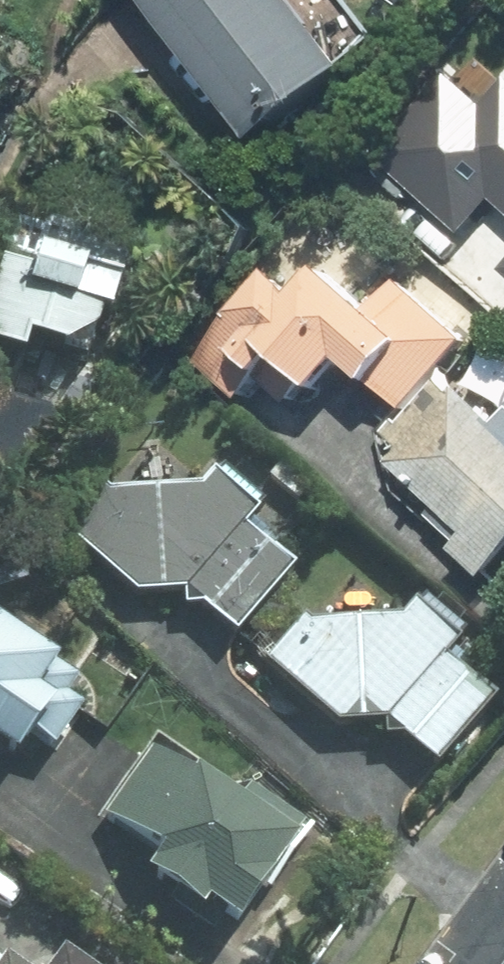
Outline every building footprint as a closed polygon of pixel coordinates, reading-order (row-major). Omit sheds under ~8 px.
[(262,147),(357,71),(352,65),(383,40),(351,0),(146,0),(262,147)] [(503,216),(503,81),(499,76),(476,102),(440,69),(365,153),(454,232),(484,198),(503,216)] [(66,362),(111,341),(138,260),(26,222),(0,300),(0,403),(12,407),(31,350),(66,362)] [(503,279),(503,255),(492,268),(503,279)] [(304,294),(283,273),(197,361),(242,405),(267,379),(303,413),(345,371),(393,417),(441,367),(462,346),(400,287),(371,316),(325,272),(304,294)] [(441,367),(393,417),(376,432),(380,463),(426,507),(418,515),(444,540),(436,549),(474,585),(503,554),(503,393),(486,411),(441,367)] [(100,496),(69,534),(136,601),(191,600),(235,640),(296,573),(248,529),(260,517),(215,475),(192,500),(100,496)] [(311,625),(271,664),(359,736),(374,719),(440,775),(498,706),(449,664),(463,647),(417,608),(402,626),(311,625)] [(0,629),(0,757),(19,770),(59,713),(41,700),(61,670),(0,629)] [(242,935),(310,833),(255,797),(245,811),(153,751),(100,830),(162,871),(150,890),(205,926),(213,915),(242,935)]
